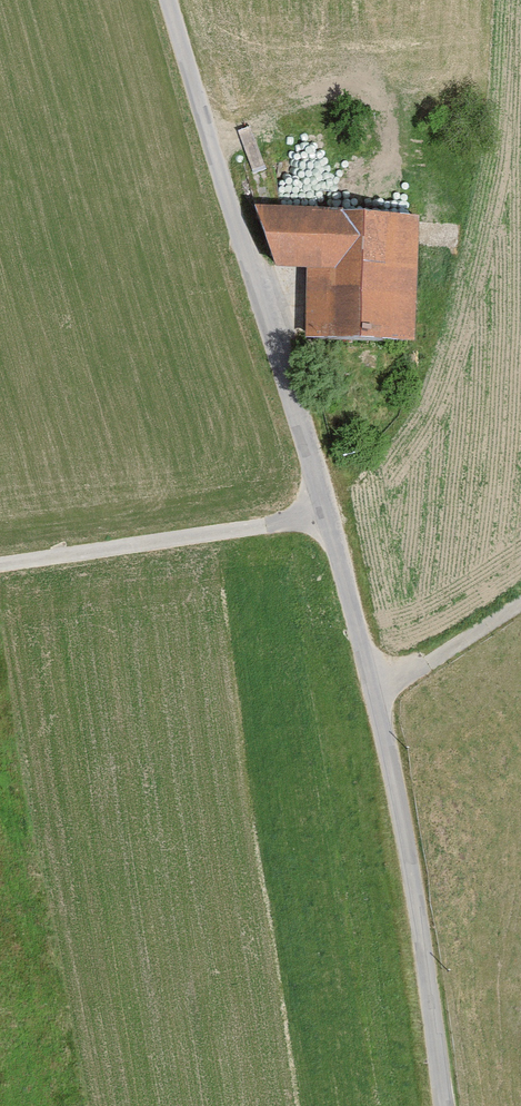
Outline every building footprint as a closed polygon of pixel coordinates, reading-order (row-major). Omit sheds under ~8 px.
[(432,220),(284,214),(281,272),(317,274),(314,340),(426,345),(432,220)]
